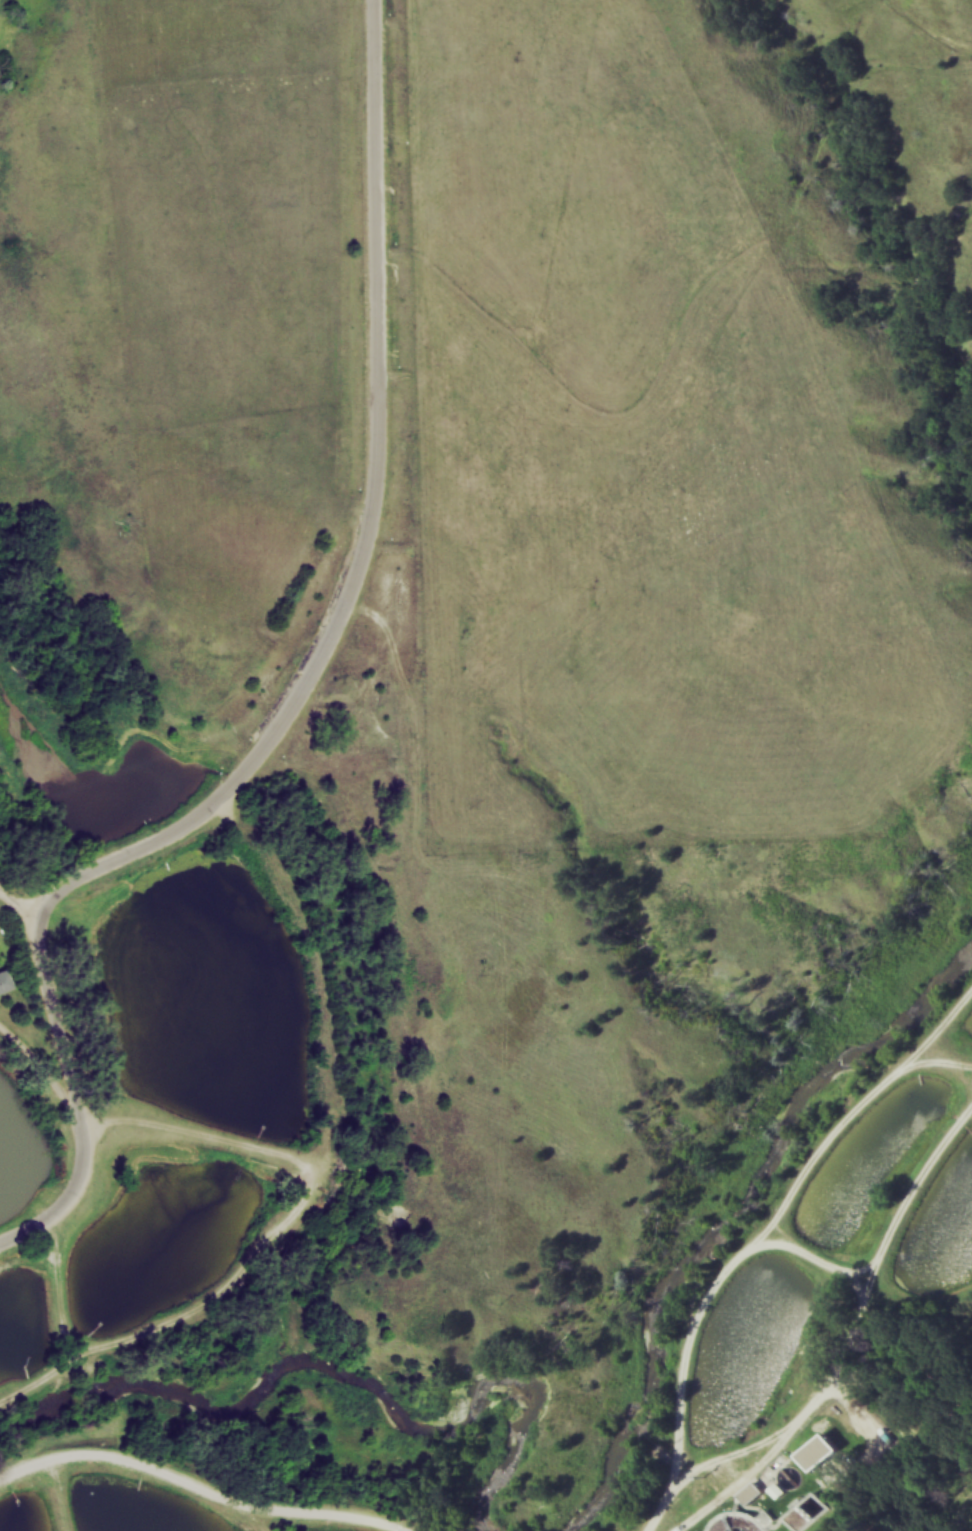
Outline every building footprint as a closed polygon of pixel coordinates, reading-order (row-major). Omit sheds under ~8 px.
[(0,969),(0,989),(13,985),(7,966),(0,969)] [(812,1471),(839,1450),(826,1433),(799,1453),(812,1471)] [(765,1493),(758,1483),(742,1494),(749,1504),(765,1493)]
